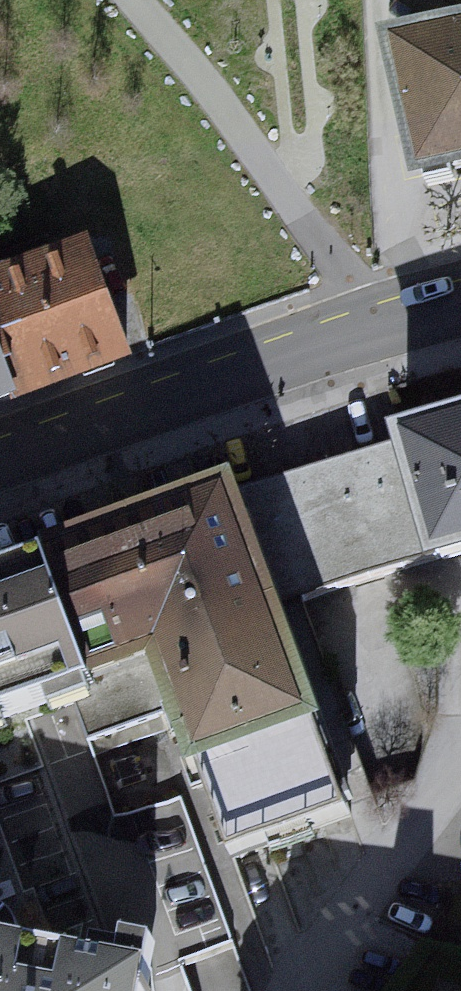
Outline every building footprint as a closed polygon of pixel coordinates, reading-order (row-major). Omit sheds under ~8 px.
[(401,55),(433,202),(460,196),(460,43),(401,55)] [(0,291),(0,336),(26,410),(136,371),(95,257),(0,291)] [(26,410),(0,336),(0,419),(26,410)] [(403,447),(440,571),(444,588),(460,583),(460,431),(403,447)] [(440,571),(403,447),(242,498),(286,617),(440,571)] [(242,498),(53,561),(103,694),(174,672),(245,870),(360,832),(286,617),(242,498)] [(0,581),(0,744),(108,710),(103,694),(53,561),(0,581)] [(157,955),(131,949),(128,958),(98,953),(94,967),(25,955),(21,935),(7,925),(0,924),(0,990),(150,990),(157,955)]
